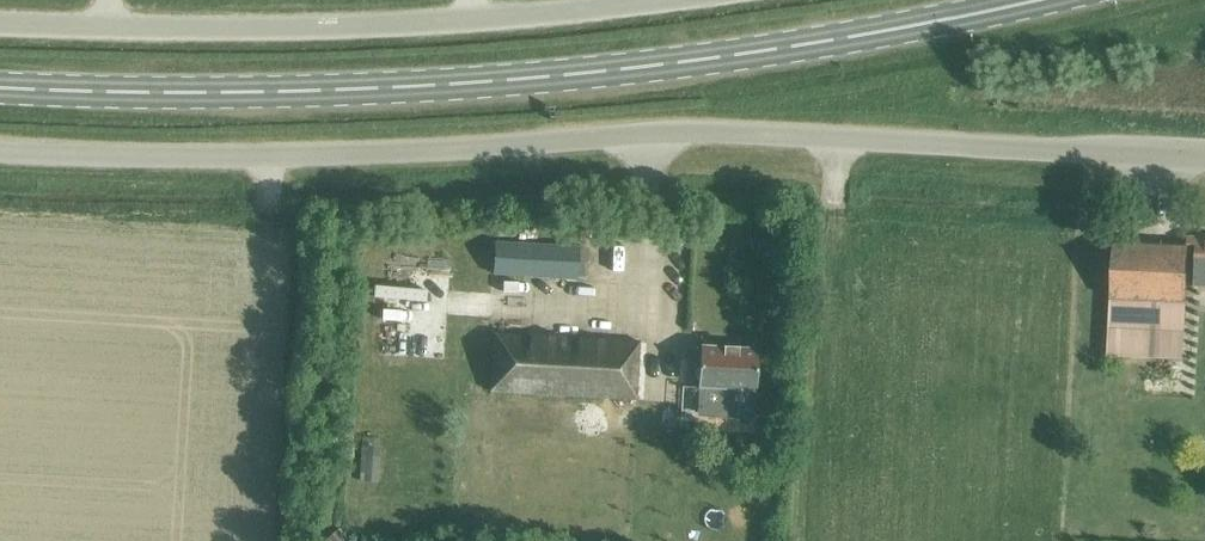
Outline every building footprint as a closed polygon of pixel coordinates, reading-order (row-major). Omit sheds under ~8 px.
[(1195,285),(1204,286),(1204,241),(1198,240),(1195,285)] [(578,279),(580,247),(494,242),(493,275),(578,279)] [(1111,299),(1108,356),(1163,358),(1165,329),(1185,330),(1186,304),(1188,247),(1182,246),(1116,243),(1114,243),(1111,299)] [(489,392),(638,400),(641,341),(494,333),(489,392)] [(701,345),(697,411),(755,414),(759,348),(701,345)]
